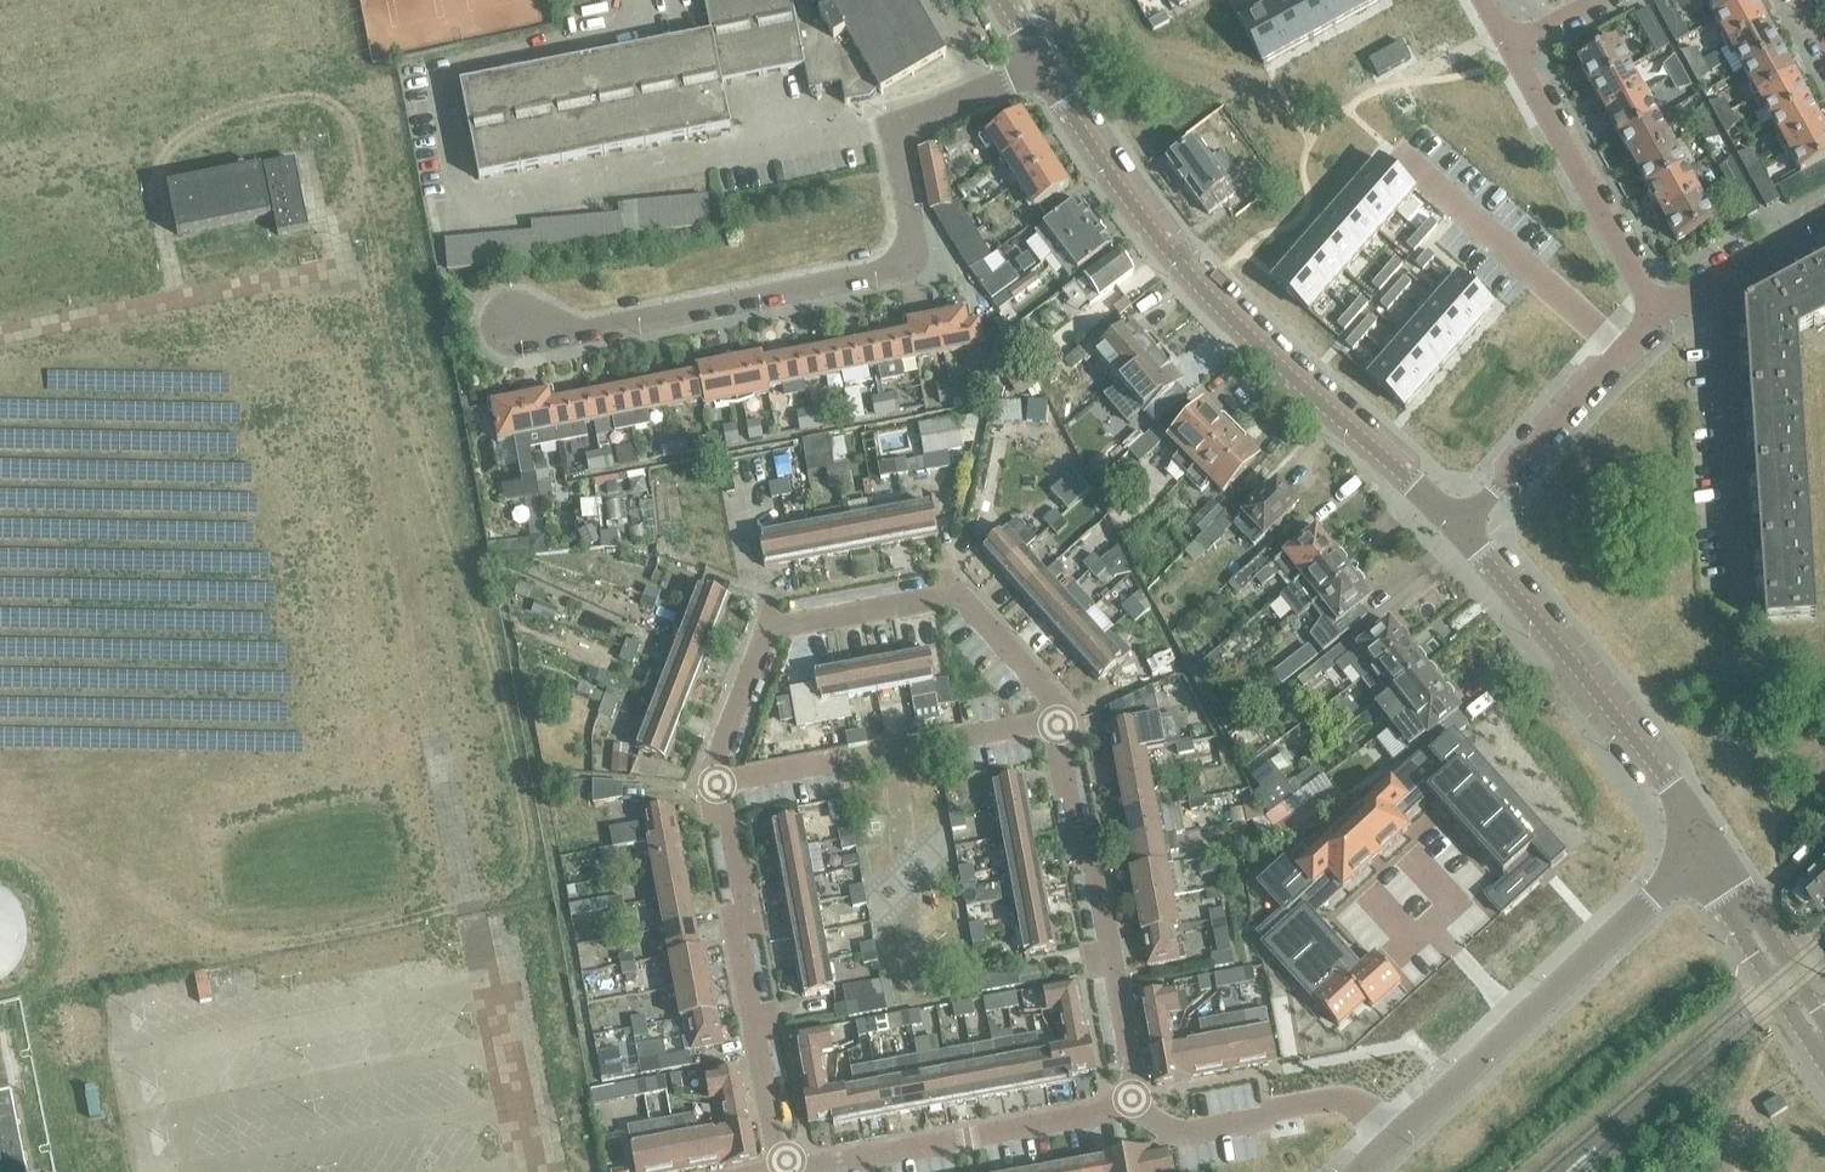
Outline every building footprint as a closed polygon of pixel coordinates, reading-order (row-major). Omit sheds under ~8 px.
[(712,34),(752,26),(747,0),(703,0),(710,34),(712,34)] [(752,26),(794,19),(791,0),(747,0),(752,26)] [(913,0),(791,0),(794,19),(804,66),(808,91),(841,85),(844,103),(869,99),(877,91),(880,95),(946,57),(913,0)] [(1287,51),(1310,39),(1289,0),(1280,0),(1264,9),(1287,51)] [(1319,0),(1289,0),(1310,39),(1333,26),(1319,0)] [(1349,0),(1319,0),(1333,26),(1356,14),(1349,0)] [(1356,14),(1381,1),(1380,0),(1349,0),(1356,14)] [(1655,4),(1675,42),(1688,35),(1669,0),(1663,0),(1655,4)] [(1715,20),(1751,0),(1704,0),(1715,20)] [(1752,0),(1751,0),(1715,20),(1729,45),(1766,25),(1752,0)] [(1287,51),(1264,9),(1240,22),(1263,65),(1287,51)] [(1635,15),(1641,26),(1655,52),(1668,46),(1647,9),(1635,15)] [(1165,14),(1149,22),(1153,31),(1169,22),(1165,14)] [(804,66),(794,19),(752,26),(762,75),(804,66)] [(1743,71),(1780,51),(1766,25),(1729,45),(1743,71)] [(762,75),(752,26),(712,34),(722,81),(722,83),(762,75)] [(670,42),(679,90),(722,81),(712,34),(710,34),(670,42)] [(628,50),(637,98),(679,90),(670,42),(628,50)] [(1410,58),(1402,42),(1386,51),(1369,60),(1378,76),(1379,76),(1410,58)] [(1577,61),(1591,87),(1628,68),(1613,42),(1577,61)] [(1680,51),(1689,67),(1702,60),(1695,48),(1680,51)] [(586,59),(595,106),(637,98),(628,50),(586,59)] [(1743,71),(1757,97),(1794,76),(1780,51),(1743,71)] [(1669,78),(1681,70),(1673,56),(1663,66),(1669,78)] [(543,67),(553,115),(595,106),(586,59),(543,67)] [(1708,72),(1702,60),(1689,67),(1697,82),(1708,72)] [(501,75),(511,123),(553,115),(543,67),(501,75)] [(1591,87),(1605,113),(1641,93),(1628,68),(1591,87)] [(1677,93),(1692,89),(1681,70),(1669,78),(1677,93)] [(459,84),(469,131),(511,123),(501,75),(459,84)] [(1808,102),(1794,76),(1757,97),(1771,121),(1808,102)] [(731,129),(722,83),(722,81),(679,90),(689,138),(731,129)] [(679,90),(637,98),(647,146),(689,138),(679,90)] [(1619,138),(1656,118),(1641,93),(1605,113),(1619,138)] [(647,146),(637,98),(595,106),(605,154),(647,146)] [(1708,102),(1717,118),(1730,111),(1723,99),(1708,102)] [(1771,121),(1785,147),(1822,127),(1808,102),(1771,121)] [(595,106),(553,115),(562,163),(605,154),(595,106)] [(1710,122),(1701,106),(1691,117),(1698,129),(1710,122)] [(1736,123),(1730,111),(1717,118),(1725,133),(1736,123)] [(993,146),(999,155),(1001,159),(1007,155),(1036,137),(1020,113),(980,140),(987,150),(993,146)] [(553,115),(511,123),(520,171),(562,163),(553,115)] [(1634,164),(1648,155),(1670,144),(1656,118),(1619,138),(1634,164)] [(1718,137),(1710,122),(1698,129),(1704,140),(1718,137)] [(520,171),(511,123),(469,131),(478,179),(520,171)] [(1800,173),(1824,159),(1824,132),(1822,127),(1785,147),(1789,155),(1800,173)] [(1001,159),(1017,184),(1052,161),(1036,137),(1007,155),(1001,159)] [(1209,159),(1196,140),(1167,161),(1198,203),(1199,202),(1208,214),(1235,194),(1230,186),(1239,179),(1219,152),(1209,159)] [(1634,164),(1647,189),(1684,169),(1670,144),(1648,155),(1634,164)] [(949,206),(949,205),(936,146),(919,150),(921,155),(931,210),(936,218),(937,220),(945,232),(956,250),(967,270),(977,263),(989,256),(977,238),(965,220),(954,203),(949,206)] [(1758,162),(1754,155),(1752,151),(1737,154),(1745,169),(1758,162)] [(1726,179),(1738,172),(1730,157),(1719,167),(1726,179)] [(1360,180),(1396,212),(1414,192),(1378,160),(1360,180)] [(295,161),(165,187),(175,236),(272,216),(276,236),(309,229),(295,161)] [(1052,161),(1017,184),(1034,208),(1068,186),(1052,161)] [(1758,162),(1745,169),(1766,206),(1779,199),(1758,162)] [(1647,189),(1662,215),(1698,194),(1684,169),(1647,189)] [(1726,179),(1740,206),(1746,216),(1759,210),(1738,172),(1726,179)] [(1360,180),(1342,200),(1379,232),(1396,212),(1360,180)] [(1698,194),(1662,215),(1676,240),(1713,220),(1698,194)] [(707,197),(691,198),(694,227),(710,226),(707,197)] [(677,199),(679,229),(694,227),(691,198),(677,199)] [(677,199),(662,201),(665,230),(679,229),(677,199)] [(1060,249),(1095,223),(1077,200),(1034,233),(1038,238),(1028,246),(1041,263),(1051,256),(1060,249)] [(1342,200),(1325,220),(1361,252),(1379,232),(1342,200)] [(647,202),(650,231),(665,230),(662,201),(647,202)] [(647,202),(633,203),(636,233),(650,231),(647,202)] [(619,205),(620,214),(622,234),(636,233),(633,203),(619,205)] [(620,214),(605,216),(607,245),(623,243),(622,234),(620,214)] [(590,217),(593,246),(607,245),(605,216),(590,217)] [(590,217),(575,219),(578,248),(593,246),(590,217)] [(1430,218),(1418,232),(1425,238),(1437,225),(1430,218)] [(561,220),(564,249),(578,248),(575,219),(561,220)] [(561,220),(547,221),(549,250),(564,249),(561,220)] [(1344,271),(1361,252),(1325,220),(1308,239),(1344,271)] [(533,223),(533,232),(535,252),(549,250),(547,221),(533,223)] [(1068,278),(1077,271),(1111,245),(1095,223),(1060,249),(1051,256),(1068,278)] [(533,232),(518,234),(521,263),(536,262),(535,252),(533,232)] [(1418,232),(1406,245),(1413,252),(1425,238),(1418,232)] [(504,235),(507,264),(521,263),(518,234),(504,235)] [(504,235),(490,236),(492,266),(507,264),(504,235)] [(475,238),(478,267),(492,266),(490,236),(475,238)] [(475,238),(461,239),(463,268),(478,267),(475,238)] [(461,239),(446,241),(448,270),(463,268),(461,239)] [(1308,239),(1290,259),(1327,291),(1344,271),(1308,239)] [(1116,250),(1073,283),(1089,305),(1132,272),(1116,250)] [(1427,250),(1415,264),(1422,270),(1434,257),(1435,256),(1427,250)] [(1395,258),(1383,271),(1391,278),(1403,264),(1395,258)] [(1327,291),(1290,259),(1272,280),(1308,312),(1327,291)] [(983,261),(970,270),(992,300),(1004,291),(1019,280),(1008,264),(993,275),(983,261)] [(1785,283),(1773,290),(1797,336),(1824,320),(1824,262),(1785,283)] [(1383,271),(1371,285),(1379,291),(1391,278),(1383,271)] [(1403,277),(1391,291),(1399,297),(1411,284),(1403,277)] [(1436,300),(1472,331),(1491,311),(1454,279),(1436,300)] [(1743,306),(1750,395),(1800,391),(1796,336),(1797,336),(1773,290),(1743,306)] [(992,300),(990,301),(1000,315),(1014,305),(1004,291),(992,300)] [(1391,291),(1380,304),(1387,311),(1399,297),(1391,291)] [(1361,297),(1349,311),(1356,317),(1368,304),(1361,297)] [(1436,300),(1419,319),(1455,351),(1472,331),(1436,300)] [(963,311),(937,317),(944,353),(983,345),(979,323),(967,325),(965,312),(966,310),(964,309),(963,311)] [(1349,311),(1337,324),(1344,331),(1356,317),(1349,311)] [(1369,316),(1357,330),(1364,336),(1376,323),(1369,316)] [(944,353),(937,317),(913,322),(910,323),(907,322),(906,323),(909,325),(910,334),(915,358),(944,353)] [(1438,371),(1455,351),(1419,319),(1401,339),(1438,371)] [(1025,322),(1011,331),(1028,357),(1042,348),(1025,322)] [(1097,355),(1119,381),(1160,347),(1150,336),(1142,334),(1141,335),(1131,324),(1112,340),(1103,328),(1065,361),(1072,370),(1083,360),(1087,363),(1097,355)] [(1357,330),(1345,344),(1352,350),(1364,337),(1364,336),(1357,330)] [(887,337),(873,340),(878,366),(879,366),(883,382),(905,377),(902,361),(915,358),(910,334),(895,337),(894,334),(887,336),(887,337)] [(1401,339),(1384,359),(1420,391),(1438,371),(1401,339)] [(878,366),(873,340),(860,343),(860,341),(852,342),(853,344),(836,348),(841,373),(878,366)] [(1169,367),(1170,364),(1170,359),(1160,347),(1119,381),(1144,410),(1178,380),(1169,368),(1169,367)] [(813,352),(799,355),(807,393),(810,411),(813,427),(826,425),(816,378),(841,373),(836,348),(820,351),(820,349),(812,350),(813,352)] [(1050,353),(1047,355),(1031,368),(1040,380),(1059,364),(1050,353)] [(778,359),(762,362),(767,388),(784,385),(786,397),(807,393),(799,355),(786,358),(785,356),(778,357),(778,359)] [(761,357),(729,363),(737,400),(769,394),(767,388),(762,362),(761,357)] [(1402,411),(1420,391),(1384,359),(1366,379),(1402,411)] [(737,400),(729,363),(698,369),(699,374),(704,401),(705,406),(737,400)] [(676,379),(661,382),(667,408),(704,401),(699,374),(684,377),(683,375),(676,377),(676,379)] [(953,399),(965,396),(961,379),(950,381),(953,399)] [(953,399),(950,381),(938,384),(941,401),(953,399)] [(645,413),(667,408),(661,382),(649,384),(648,383),(641,384),(641,386),(624,389),(632,427),(648,424),(645,413)] [(850,420),(863,417),(855,387),(844,390),(850,420)] [(602,394),(588,396),(593,423),(613,419),(615,430),(632,427),(624,389),(609,392),(608,391),(601,392),(602,394)] [(1750,395),(1755,469),(1805,466),(1800,391),(1750,395)] [(521,400),(528,436),(530,448),(558,442),(551,404),(550,395),(552,393),(550,392),(548,394),(521,400)] [(896,394),(884,396),(888,413),(900,410),(896,394)] [(558,442),(575,438),(588,436),(586,424),(593,423),(588,396),(575,399),(574,397),(567,399),(567,400),(551,404),(558,442)] [(884,396),(872,398),(876,415),(888,413),(884,396)] [(1042,424),(1045,402),(1026,399),(1023,421),(1042,424)] [(506,502),(539,496),(533,465),(530,448),(528,436),(521,400),(494,405),(491,403),(490,405),(493,406),(500,441),(516,438),(524,479),(502,483),(506,502)] [(1020,401),(990,404),(992,424),(1022,421),(1020,401)] [(1171,462),(1185,476),(1234,427),(1224,417),(1215,416),(1214,417),(1203,406),(1171,439),(1182,450),(1171,462)] [(813,427),(810,411),(797,413),(800,430),(813,427)] [(980,413),(956,417),(916,424),(922,455),(947,450),(961,448),(961,444),(974,442),(980,413)] [(750,440),(762,437),(759,421),(746,423),(750,440)] [(1122,443),(1130,451),(1144,437),(1138,431),(1137,432),(1126,421),(1107,438),(1105,436),(1093,446),(1083,436),(1076,442),(1086,453),(1081,457),(1094,470),(1122,443)] [(1144,437),(1130,451),(1140,462),(1168,435),(1158,424),(1144,437)] [(735,425),(723,427),(726,444),(739,442),(735,425)] [(1245,446),(1246,438),(1234,427),(1185,476),(1201,491),(1211,480),(1223,491),(1255,458),(1244,447),(1245,446)] [(881,429),(879,443),(902,446),(904,432),(881,429)] [(709,432),(709,437),(711,447),(720,446),(717,431),(709,432)] [(828,434),(803,440),(806,458),(809,471),(826,468),(827,473),(836,471),(833,459),(832,453),(828,434)] [(684,435),(673,438),(676,454),(688,452),(684,435)] [(711,447),(709,437),(694,440),(696,450),(711,447)] [(673,438),(661,440),(664,457),(676,454),(673,438)] [(637,447),(614,452),(617,466),(640,462),(637,447)] [(610,450),(597,453),(601,469),(613,467),(610,450)] [(947,450),(922,455),(923,458),(925,469),(925,472),(951,468),(947,450)] [(586,455),(589,472),(601,469),(597,453),(586,455)] [(787,457),(774,459),(777,475),(790,472),(787,457)] [(843,457),(833,459),(836,471),(846,470),(843,457)] [(904,458),(894,460),(897,474),(907,472),(904,458)] [(897,474),(894,460),(877,463),(880,478),(897,474)] [(533,465),(539,496),(541,502),(552,500),(545,463),(533,465)] [(1755,469),(1760,544),(1811,540),(1805,466),(1755,469)] [(846,470),(836,471),(839,485),(848,483),(846,470)] [(829,487),(839,485),(836,471),(827,473),(829,487)] [(1072,472),(1051,491),(1068,510),(1089,491),(1072,472)] [(978,477),(972,503),(985,506),(991,480),(978,477)] [(630,481),(632,493),(646,490),(644,478),(630,481)] [(788,481),(778,482),(781,497),(790,495),(788,481)] [(616,482),(606,484),(608,493),(618,492),(616,482)] [(771,498),(781,497),(778,482),(768,484),(771,498)] [(1277,483),(1275,485),(1269,490),(1268,489),(1250,506),(1251,507),(1235,523),(1255,544),(1269,531),(1271,532),(1280,524),(1279,522),(1298,504),(1296,502),(1299,500),(1289,489),(1286,492),(1277,483)] [(903,509),(909,541),(938,535),(933,503),(918,506),(916,493),(913,493),(901,496),(903,509)] [(1212,499),(1190,522),(1202,533),(1223,510),(1212,499)] [(581,519),(597,519),(596,500),(580,500),(581,519)] [(606,502),(608,521),(622,520),(619,500),(606,502)] [(1044,520),(1050,527),(1068,512),(1061,504),(1044,520)] [(874,515),(880,546),(909,541),(903,509),(874,515)] [(1068,512),(1050,527),(1057,535),(1068,525),(1072,529),(1081,521),(1071,510),(1069,513),(1068,512)] [(880,546),(874,515),(845,520),(851,551),(880,546)] [(1004,528),(981,549),(1000,570),(1024,550),(1035,540),(1016,519),(1005,529),(1004,528)] [(851,551),(845,520),(816,525),(822,556),(851,551)] [(1225,533),(1214,522),(1186,551),(1204,555),(1225,533)] [(593,525),(578,532),(585,547),(599,540),(593,525)] [(822,556),(816,525),(787,531),(793,562),(822,556)] [(1261,555),(1232,580),(1241,592),(1257,578),(1263,586),(1282,571),(1294,586),(1335,553),(1327,543),(1329,542),(1329,538),(1324,531),(1320,531),(1319,532),(1317,530),(1276,562),(1276,561),(1271,565),(1261,555)] [(617,531),(600,533),(601,548),(619,548),(617,531)] [(793,562),(787,531),(758,536),(764,567),(793,562)] [(1811,540),(1760,544),(1765,619),(1766,625),(1816,621),(1811,540)] [(1118,544),(1099,561),(1100,562),(1090,571),(1096,578),(1114,562),(1127,577),(1131,573),(1118,544)] [(1024,550),(1000,570),(1020,592),(1043,571),(1024,550)] [(1294,586),(1280,596),(1296,618),(1313,605),(1352,574),(1345,565),(1346,564),(1347,559),(1341,553),(1337,553),(1336,554),(1335,553),(1294,586)] [(1100,562),(1099,561),(1094,555),(1083,564),(1090,571),(1100,562)] [(1043,571),(1020,592),(1040,614),(1063,593),(1043,571)] [(1323,619),(1311,637),(1323,652),(1366,617),(1357,607),(1370,597),(1362,587),(1364,586),(1364,581),(1359,574),(1354,574),(1354,575),(1352,574),(1313,605),(1323,619)] [(519,584),(515,594),(527,598),(530,588),(519,584)] [(1063,593),(1040,614),(1059,636),(1094,605),(1075,584),(1064,595),(1063,593)] [(689,613),(719,624),(730,597),(700,585),(689,613)] [(647,587),(644,596),(657,601),(660,592),(647,587)] [(644,596),(640,605),(653,610),(657,601),(644,596)] [(1122,607),(1129,615),(1139,605),(1133,598),(1122,607)] [(553,609),(536,603),(532,613),(549,619),(553,609)] [(1094,605),(1059,636),(1079,658),(1114,628),(1094,605)] [(1146,613),(1139,605),(1129,615),(1135,622),(1146,613)] [(679,640),(708,651),(719,624),(689,613),(679,640)] [(1353,666),(1364,680),(1408,646),(1405,643),(1406,642),(1407,637),(1402,631),(1398,631),(1397,631),(1389,622),(1364,642),(1357,633),(1299,680),(1304,687),(1323,672),(1325,675),(1338,665),(1344,673),(1353,666)] [(1114,628),(1079,658),(1099,680),(1133,650),(1114,628)] [(1206,660),(1212,667),(1226,656),(1229,660),(1240,651),(1229,639),(1206,660)] [(659,665),(668,668),(697,679),(708,651),(679,640),(676,648),(667,644),(659,665)] [(622,650),(636,655),(639,646),(626,641),(622,650)] [(1309,646),(1282,666),(1290,676),(1316,656),(1309,646)] [(1364,680),(1380,701),(1424,666),(1423,664),(1424,663),(1425,658),(1420,653),(1415,652),(1414,653),(1408,646),(1364,680)] [(622,650),(619,660),(632,665),(636,655),(622,650)] [(913,652),(900,654),(905,685),(908,684),(915,720),(922,719),(937,716),(935,706),(951,703),(947,678),(934,681),(929,650),(913,652)] [(1176,661),(1172,651),(1148,662),(1152,671),(1176,661)] [(900,654),(871,660),(876,691),(905,685),(900,654)] [(871,660),(841,666),(847,696),(876,691),(871,660)] [(1191,671),(1192,674),(1199,688),(1214,676),(1202,661),(1191,671)] [(816,686),(790,690),(797,727),(850,716),(847,697),(847,696),(841,666),(813,671),(816,686)] [(1373,707),(1389,727),(1440,686),(1433,678),(1435,677),(1436,672),(1430,666),(1426,666),(1425,667),(1424,666),(1380,701),(1373,707)] [(608,675),(590,668),(587,677),(605,684),(608,675)] [(658,695),(687,706),(697,679),(668,668),(658,695)] [(1407,750),(1424,737),(1458,710),(1451,700),(1452,699),(1453,694),(1448,688),(1443,688),(1442,689),(1440,686),(1389,727),(1407,750)] [(602,705),(605,696),(591,691),(588,699),(602,705)] [(647,722),(676,733),(687,706),(658,695),(647,722)] [(618,701),(605,696),(602,705),(615,710),(618,701)] [(612,719),(615,710),(602,705),(598,714),(612,719)] [(913,720),(913,721),(915,734),(924,732),(922,719),(915,720),(913,720)] [(1109,726),(1114,754),(1145,748),(1139,720),(1109,726)] [(913,721),(903,722),(906,735),(913,734),(915,734),(913,721)] [(676,733),(647,722),(636,749),(665,761),(676,733)] [(864,729),(854,731),(857,745),(867,744),(864,729)] [(845,733),(847,747),(857,745),(854,731),(845,733)] [(1507,878),(1485,898),(1501,914),(1564,857),(1544,835),(1543,836),(1470,755),(1471,755),(1453,735),(1430,756),(1426,751),(1313,854),(1303,844),(1259,885),(1282,911),(1257,934),(1265,943),(1262,945),(1313,1001),(1314,1000),(1338,1027),(1366,1001),(1372,1008),(1401,983),(1375,954),(1361,967),(1313,915),(1407,829),(1400,821),(1430,794),(1507,878)] [(1192,741),(1176,744),(1178,755),(1194,752),(1192,741)] [(1150,778),(1150,780),(1156,779),(1154,766),(1148,767),(1145,748),(1114,754),(1119,783),(1150,778)] [(1287,750),(1271,761),(1278,771),(1294,760),(1287,750)] [(627,773),(629,754),(614,753),(612,771),(627,773)] [(1261,788),(1252,794),(1263,815),(1294,794),(1287,785),(1270,763),(1252,777),(1261,788)] [(1314,764),(1294,779),(1301,788),(1321,773),(1314,764)] [(1298,791),(1294,794),(1263,815),(1265,819),(1281,850),(1309,830),(1309,831),(1346,807),(1345,804),(1377,783),(1372,775),(1338,796),(1332,787),(1306,804),(1298,791)] [(1024,776),(993,782),(998,810),(1029,805),(1024,776)] [(1119,783),(1125,811),(1155,806),(1155,808),(1161,807),(1159,794),(1153,796),(1150,780),(1150,778),(1119,783)] [(1301,789),(1301,788),(1294,779),(1287,785),(1294,794),(1298,791),(1301,789)] [(623,799),(623,784),(623,783),(593,781),(592,803),(623,799)] [(1203,799),(1201,789),(1187,792),(1189,801),(1203,799)] [(1245,822),(1252,821),(1265,819),(1263,815),(1252,794),(1252,792),(1240,795),(1245,822)] [(847,799),(830,802),(833,821),(851,818),(847,799)] [(1203,799),(1189,801),(1191,811),(1204,808),(1203,799)] [(1029,805),(998,810),(1003,839),(1034,833),(1029,805)] [(641,812),(643,822),(608,829),(610,839),(597,841),(597,842),(587,844),(588,853),(599,851),(613,848),(647,842),(678,836),(673,806),(641,812)] [(1155,806),(1125,811),(1130,840),(1160,835),(1161,837),(1167,836),(1165,823),(1158,824),(1155,808),(1155,806)] [(949,810),(950,819),(964,816),(962,807),(949,810)] [(965,825),(964,816),(950,819),(952,828),(965,825)] [(776,852),(807,846),(801,817),(770,823),(776,852)] [(1265,819),(1252,821),(1269,858),(1281,850),(1265,819)] [(839,831),(840,840),(854,838),(853,828),(839,831)] [(1034,833),(1003,839),(1008,867),(1040,862),(1034,833)] [(1130,840),(1135,869),(1166,864),(1166,866),(1172,865),(1170,852),(1164,853),(1161,837),(1160,835),(1130,840)] [(678,836),(647,842),(652,870),(684,864),(678,836)] [(842,850),(856,848),(854,838),(840,840),(842,850)] [(807,846),(776,852),(781,881),(812,875),(807,846)] [(1198,850),(1200,859),(1213,857),(1211,847),(1198,850)] [(599,851),(601,860),(615,858),(613,848),(599,851)] [(844,868),(858,865),(856,855),(842,858),(844,868)] [(1215,867),(1213,857),(1200,859),(1201,869),(1215,867)] [(958,861),(960,873),(974,871),(971,859),(958,861)] [(1824,899),(1824,861),(1797,887),(1798,889),(1793,894),(1803,905),(1809,901),(1816,908),(1824,899)] [(1040,862),(1008,867),(1013,896),(1045,891),(1040,862)] [(651,899),(657,898),(689,892),(684,864),(652,870),(655,886),(649,887),(651,899)] [(1135,869),(1130,870),(1136,901),(1172,896),(1166,866),(1166,864),(1135,869)] [(38,958),(1,870),(0,871),(0,974),(38,958)] [(976,883),(974,871),(960,873),(962,885),(976,883)] [(812,875),(781,881),(786,910),(817,904),(812,875)] [(1000,901),(997,884),(977,888),(963,890),(966,906),(1000,901)] [(849,887),(851,897),(865,894),(863,885),(849,887)] [(1045,891),(1013,896),(1019,925),(1050,920),(1045,891)] [(657,928),(662,927),(694,922),(689,892),(657,898),(660,914),(654,915),(657,928)] [(865,894),(851,897),(853,907),(867,904),(865,894)] [(1136,901),(1142,934),(1173,928),(1177,928),(1172,896),(1136,901)] [(608,897),(569,905),(571,915),(610,908),(610,909),(624,906),(622,897),(608,899),(608,897)] [(817,904),(786,910),(791,937),(822,931),(817,904)] [(624,906),(610,909),(612,918),(625,916),(624,906)] [(1209,912),(1211,922),(1224,919),(1223,909),(1209,912)] [(1224,919),(1211,922),(1212,931),(1226,929),(1224,919)] [(1050,920),(1019,925),(1024,954),(1055,948),(1050,920)] [(968,923),(970,933),(984,930),(982,921),(968,923)] [(662,957),(668,956),(699,950),(694,922),(662,927),(665,943),(660,944),(662,957)] [(1173,928),(1142,934),(1147,966),(1185,959),(1183,945),(1176,946),(1173,928)] [(822,931),(791,937),(797,968),(828,962),(841,959),(835,929),(822,931)] [(986,940),(984,930),(970,933),(972,943),(986,940)] [(860,945),(862,954),(875,952),(874,942),(860,945)] [(1233,964),(1229,942),(1210,946),(1214,968),(1233,964)] [(674,987),(710,981),(705,949),(699,950),(668,956),(672,976),(666,977),(668,990),(674,989),(674,987)] [(877,962),(875,952),(862,954),(864,964),(877,962)] [(619,956),(620,966),(634,964),(632,954),(619,956)] [(828,962),(797,968),(802,996),(833,990),(828,962)] [(636,973),(634,964),(620,966),(622,976),(636,973)] [(1040,967),(1017,971),(978,978),(981,991),(1019,984),(1042,980),(1040,967)] [(1255,981),(1252,967),(1233,971),(1235,985),(1255,981)] [(1216,988),(1235,985),(1233,971),(1213,974),(1216,988)] [(1211,990),(1208,976),(1199,978),(1201,991),(1211,990)] [(680,1019),(684,1018),(716,1012),(710,981),(674,987),(674,989),(680,1019)] [(881,981),(842,988),(845,1003),(855,1001),(864,1000),(874,998),(884,996),(881,981)] [(1047,1011),(1058,1009),(1081,1005),(1077,981),(1043,988),(1047,1011)] [(1175,989),(1141,995),(1145,1018),(1168,1014),(1179,1012),(1175,989)] [(1015,992),(1005,994),(1008,1008),(1017,1006),(1015,992)] [(998,1010),(1008,1008),(1005,994),(996,996),(984,998),(986,1012),(998,1010)] [(884,996),(874,998),(877,1012),(886,1010),(884,997),(884,996)] [(874,998),(864,1000),(867,1014),(877,1012),(874,998)] [(864,1000),(855,1001),(857,1016),(867,1014),(864,1000)] [(971,1000),(961,1002),(964,1016),(973,1014),(971,1000)] [(855,1001),(845,1003),(848,1017),(857,1016),(855,1001)] [(954,1017),(964,1016),(961,1002),(951,1004),(954,1017)] [(845,1003),(833,1005),(835,1020),(848,1017),(845,1003)] [(1058,1009),(1064,1041),(1087,1037),(1081,1005),(1058,1009)] [(1253,1065),(1276,1061),(1266,1008),(1243,1012),(1253,1065)] [(922,1023),(919,1010),(913,1011),(909,1012),(912,1025),(922,1023)] [(635,1046),(638,1062),(640,1075),(692,1066),(689,1050),(722,1044),(716,1012),(684,1018),(688,1037),(681,1039),(684,1052),(667,1055),(665,1040),(635,1046)] [(912,1025),(909,1012),(900,1014),(902,1027),(912,1025)] [(1231,1069),(1244,1067),(1253,1065),(1243,1012),(1221,1016),(1231,1069)] [(1168,1014),(1145,1018),(1151,1051),(1174,1046),(1168,1014)] [(630,1019),(632,1028),(646,1026),(644,1016),(630,1019)] [(1202,1039),(1209,1073),(1231,1069),(1221,1016),(1199,1020),(1202,1039)] [(864,1021),(867,1034),(877,1032),(874,1019),(864,1021)] [(857,1036),(867,1034),(864,1021),(855,1022),(857,1036)] [(1287,1023),(1275,1026),(1274,1026),(1280,1057),(1293,1055),(1287,1023)] [(647,1036),(646,1026),(632,1028),(633,1038),(647,1036)] [(793,1034),(798,1056),(821,1052),(832,1050),(827,1027),(793,1034)] [(1036,1034),(1014,1038),(1023,1090),(1046,1086),(1039,1052),(1036,1034)] [(918,1056),(927,1108),(950,1104),(937,1036),(915,1040),(918,1056)] [(1095,1071),(1089,1039),(1089,1038),(1087,1039),(1087,1037),(1064,1041),(1065,1047),(1062,1048),(1065,1064),(1070,1063),(1072,1075),(1095,1071)] [(990,1043),(1000,1094),(1023,1090),(1014,1038),(990,1043)] [(1190,1077),(1200,1075),(1209,1073),(1202,1039),(1180,1043),(1180,1045),(1187,1080),(1191,1079),(1190,1077)] [(990,1043),(969,1046),(979,1098),(1000,1094),(990,1043)] [(1180,1045),(1174,1046),(1151,1051),(1156,1077),(1163,1075),(1164,1084),(1187,1080),(1180,1045)] [(955,1102),(962,1101),(979,1098),(969,1046),(946,1051),(955,1102)] [(622,1074),(621,1068),(618,1048),(596,1052),(601,1078),(622,1074)] [(1062,1048),(1039,1052),(1046,1086),(1073,1081),(1072,1075),(1070,1063),(1065,1064),(1062,1048)] [(827,1086),(821,1052),(798,1056),(804,1091),(827,1086)] [(918,1056),(895,1060),(904,1112),(927,1108),(918,1056)] [(895,1060),(873,1063),(883,1116),(904,1112),(895,1060)] [(850,1067),(854,1086),(860,1120),(883,1116),(873,1063),(850,1067)] [(743,1093),(739,1070),(739,1069),(704,1076),(709,1100),(721,1098),(743,1093)] [(682,1089),(679,1074),(669,1076),(672,1090),(682,1089)] [(641,1081),(644,1096),(665,1092),(663,1077),(641,1081)] [(644,1096),(641,1081),(625,1084),(627,1096),(628,1099),(644,1096)] [(595,1102),(627,1096),(625,1084),(625,1082),(592,1088),(595,1102)] [(828,1091),(827,1086),(804,1091),(802,1091),(808,1124),(831,1119),(829,1107),(833,1106),(830,1091),(828,1091)] [(854,1086),(830,1091),(833,1106),(829,1107),(831,1119),(833,1125),(860,1120),(854,1086)] [(727,1130),(749,1125),(743,1093),(721,1098),(727,1130)] [(1787,1108),(1780,1096),(1762,1106),(1770,1118),(1787,1108)] [(0,1105),(0,1171),(25,1171),(11,1103),(0,1105)] [(671,1119),(681,1170),(703,1166),(697,1132),(694,1115),(671,1119)] [(658,1171),(671,1171),(681,1170),(671,1119),(649,1123),(658,1171)] [(649,1123),(626,1128),(635,1171),(658,1171),(649,1123)] [(720,1131),(726,1165),(748,1161),(746,1153),(754,1151),(749,1125),(727,1130),(720,1131)] [(703,1166),(713,1164),(721,1163),(722,1166),(726,1165),(720,1131),(719,1128),(697,1132),(703,1166)] [(1167,1149),(1153,1152),(1152,1146),(1142,1148),(1142,1150),(1144,1149),(1148,1171),(1171,1171),(1167,1149)] [(1142,1150),(1122,1153),(1126,1171),(1148,1171),(1144,1149),(1142,1150)] [(1114,1155),(1101,1157),(1103,1171),(1126,1171),(1122,1153),(1114,1155)] [(1078,1161),(1080,1171),(1103,1171),(1101,1157),(1078,1161)] [(1070,1163),(1056,1165),(1057,1171),(1080,1171),(1078,1161),(1070,1163)]
